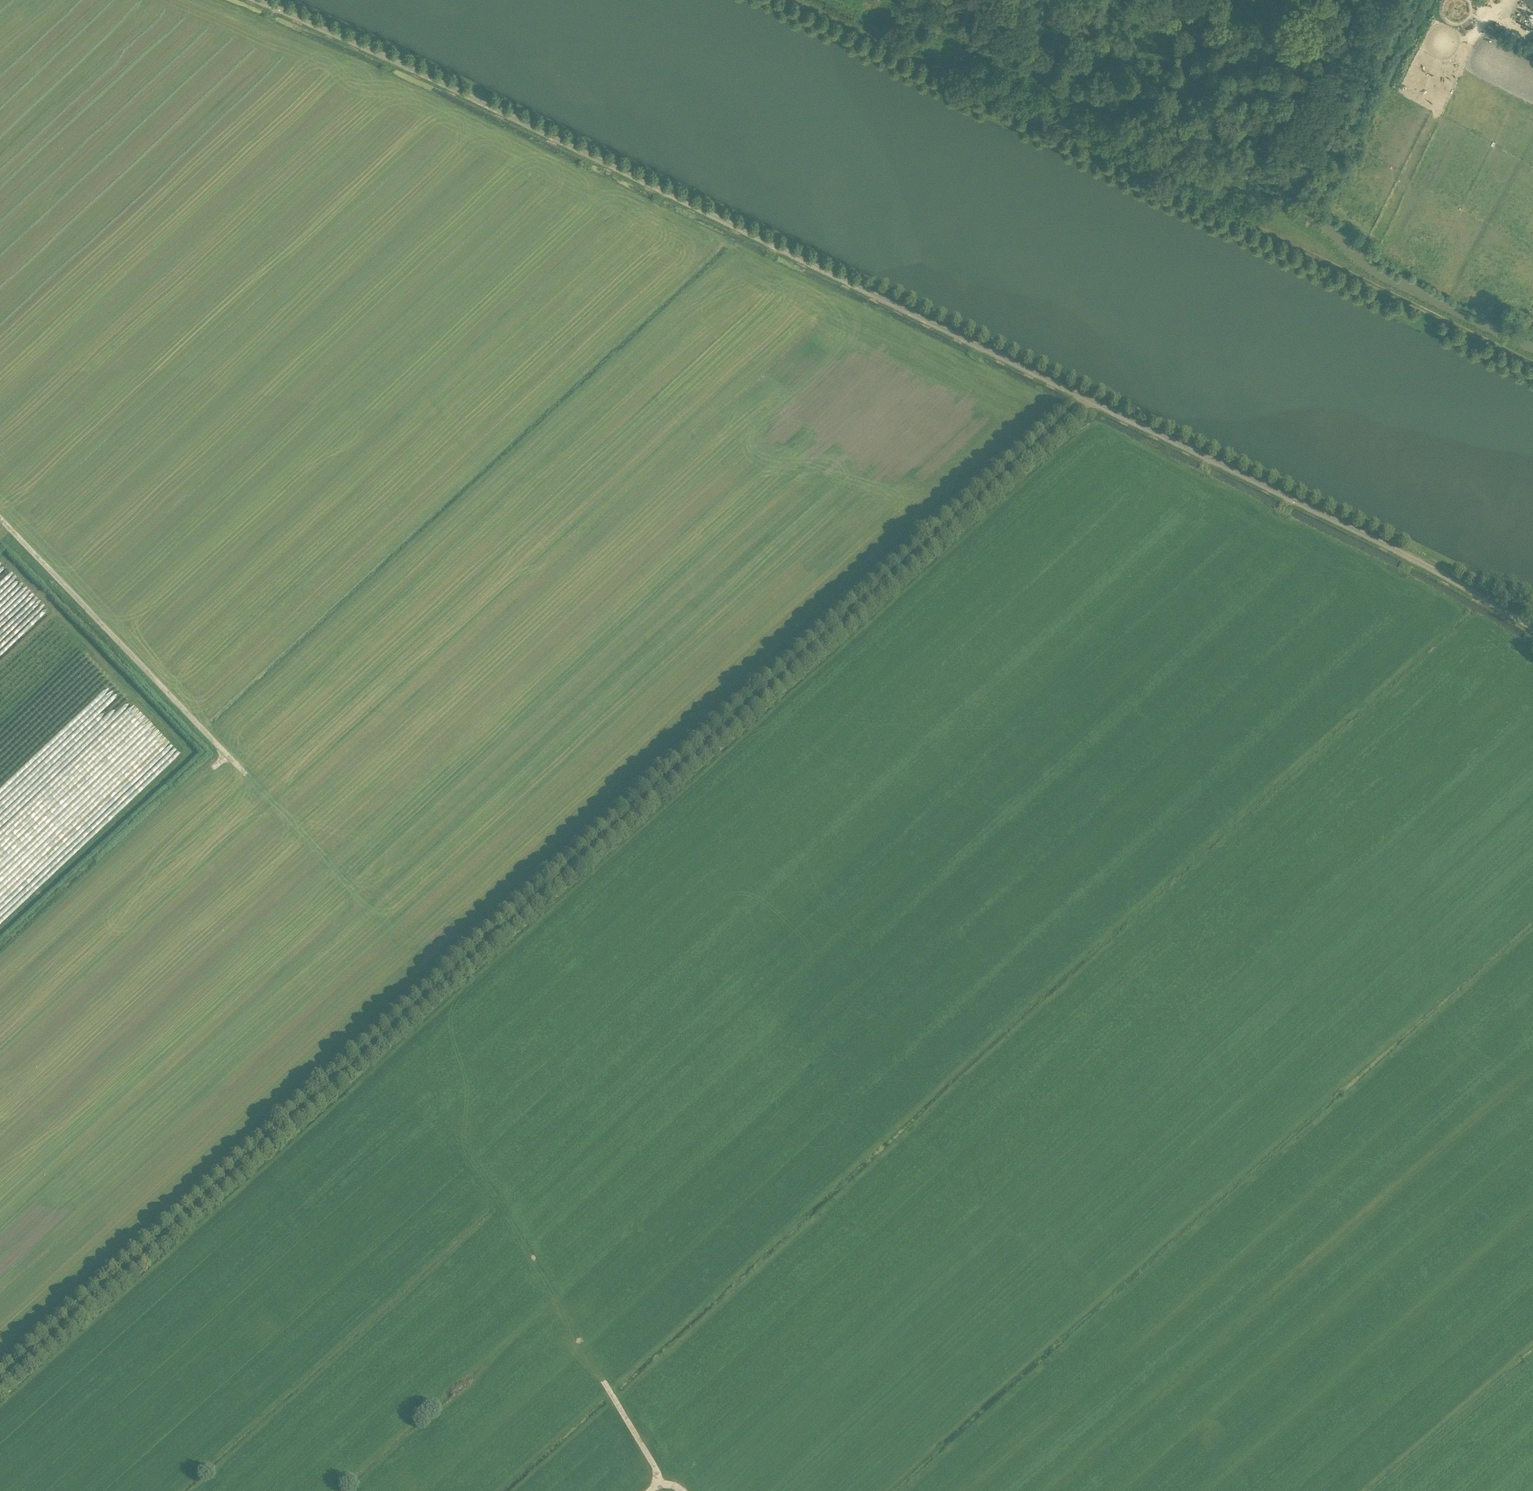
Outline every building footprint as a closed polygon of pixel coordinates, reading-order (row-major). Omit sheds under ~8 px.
[(1069,10),(1063,21),(1068,24),(1075,13),(1069,10)] [(1487,31),(1499,34),(1500,29),(1488,26),(1487,31)]
